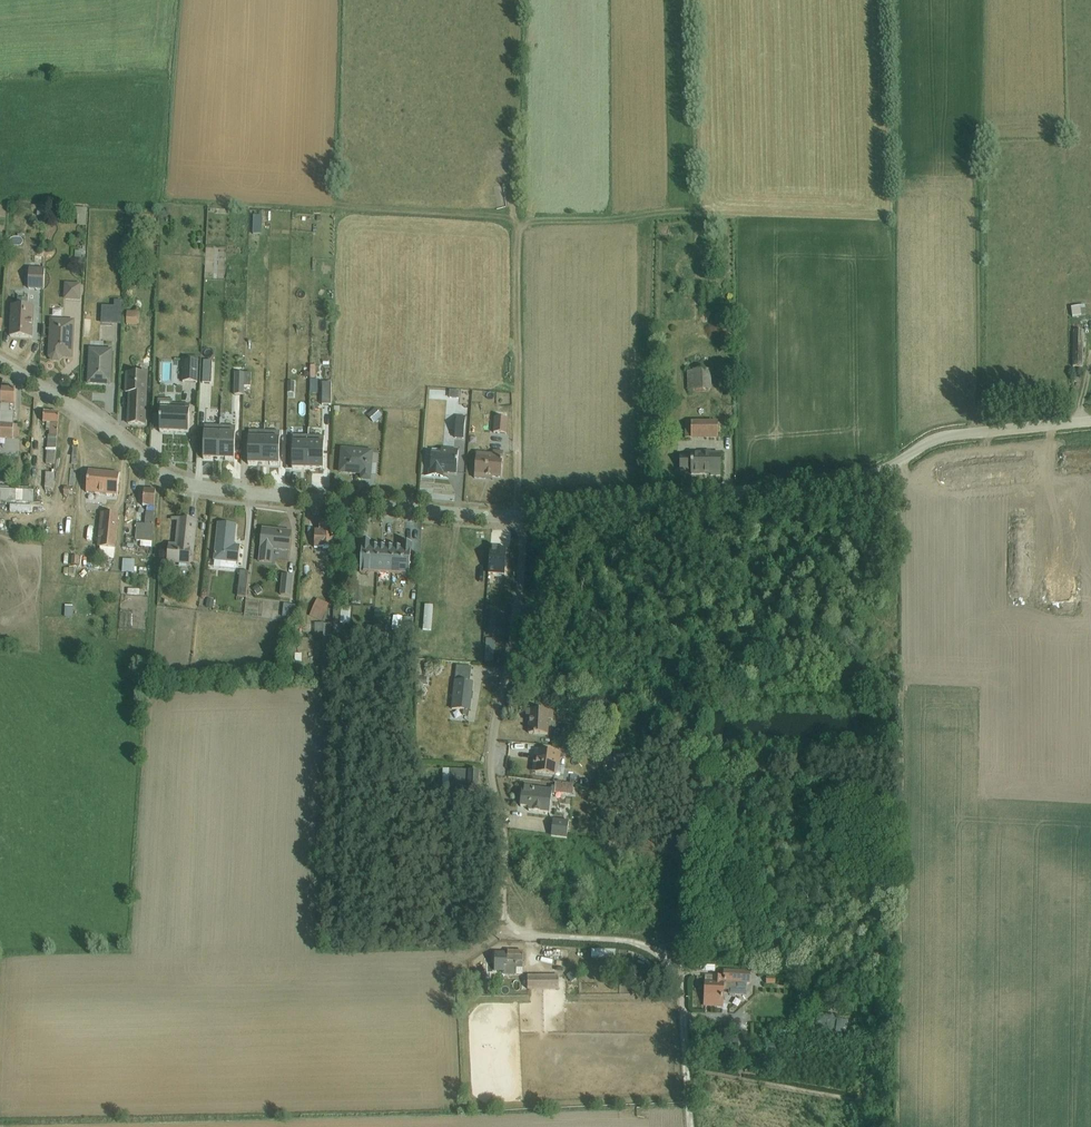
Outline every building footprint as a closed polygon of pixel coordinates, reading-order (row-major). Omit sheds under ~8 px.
[(56,208),(48,216),(49,217),(56,225),(64,218),(56,208)] [(73,209),(73,216),(78,216),(78,227),(86,227),(87,210),(73,209)] [(253,216),(252,235),(263,235),(263,217),(253,216)] [(75,252),(74,269),(82,269),(82,253),(75,252)] [(30,270),(28,291),(44,292),(45,271),(30,270)] [(65,285),(64,302),(81,302),(81,286),(65,285)] [(12,307),(11,338),(32,339),(34,308),(28,308),(28,300),(18,300),(17,307),(12,307)] [(115,302),(114,325),(122,325),(123,303),(115,302)] [(1084,307),(1070,308),(1072,318),(1086,317),(1084,307)] [(127,313),(126,326),(139,327),(140,314),(127,313)] [(51,320),(50,358),(53,362),(59,362),(63,359),(63,358),(63,356),(71,356),(72,356),(74,321),(51,320)] [(1073,332),(1072,368),(1083,368),(1084,333),(1073,332)] [(90,350),(88,385),(105,386),(105,384),(111,384),(112,351),(90,350)] [(184,359),(183,384),(198,385),(199,360),(184,359)] [(205,361),(203,407),(214,408),(216,361),(205,361)] [(250,395),(251,373),(237,372),(236,394),(250,395)] [(126,375),(125,395),(130,395),(129,426),(145,426),(147,373),(136,373),(136,375),(126,375)] [(711,373),(687,373),(688,394),(712,393),(711,373)] [(325,382),(324,404),(334,404),(335,382),(325,382)] [(0,428),(0,440),(20,441),(20,427),(14,426),(15,413),(10,413),(11,407),(15,407),(16,390),(2,389),(0,428)] [(497,392),(496,403),(507,404),(508,394),(497,392)] [(158,401),(158,412),(161,412),(160,434),(189,435),(190,406),(173,406),(173,402),(158,401)] [(376,410),(368,417),(374,425),(383,418),(376,410)] [(44,413),(43,425),(47,425),(46,432),(50,433),(49,436),(48,436),(48,444),(46,466),(55,467),(60,415),(44,413)] [(457,417),(455,441),(464,442),(466,418),(457,417)] [(494,419),(493,435),(507,436),(509,420),(494,419)] [(718,422),(685,422),(685,439),(718,439),(718,422)] [(219,461),(220,428),(205,428),(203,461),(212,462),(213,461),(218,461),(219,461)] [(220,428),(219,461),(226,461),(226,462),(235,463),(236,429),(220,428)] [(264,466),(265,434),(249,433),(248,467),(257,467),(257,466),(264,466)] [(265,434),(264,466),(270,466),(270,467),(279,468),(280,434),(265,434)] [(308,472),(308,438),(293,438),(292,471),(308,472)] [(308,438),(308,472),(324,472),(324,439),(308,438)] [(342,450),(340,474),(362,476),(362,481),(370,482),(372,453),(342,450)] [(432,452),(430,478),(442,479),(443,473),(448,474),(457,475),(459,452),(441,451),(441,452),(432,452)] [(690,456),(680,456),(680,472),(691,472),(691,476),(711,476),(711,477),(721,477),(721,454),(711,454),(711,452),(705,452),(705,454),(691,453),(690,456)] [(12,454),(3,453),(2,461),(11,462),(12,454)] [(477,455),(475,480),(486,481),(486,479),(501,480),(504,454),(493,453),(493,456),(477,455)] [(89,472),(87,495),(118,498),(120,475),(89,472)] [(46,475),(45,490),(54,491),(55,475),(46,475)] [(34,504),(34,492),(29,492),(0,490),(0,503),(34,504)] [(137,525),(136,542),(141,543),(141,548),(151,549),(156,492),(145,491),(143,509),(147,509),(146,525),(137,525)] [(101,550),(99,559),(114,561),(119,518),(103,516),(100,550),(101,550)] [(168,545),(167,566),(189,568),(191,558),(193,559),(196,524),(182,522),(180,522),(177,546),(168,545)] [(315,533),(314,550),(335,551),(336,523),(320,523),(320,532),(315,533)] [(215,564),(214,570),(236,573),(237,566),(239,566),(240,548),(234,547),(236,528),(218,526),(215,564)] [(263,531),(259,565),(271,566),(273,552),(289,554),(291,534),(263,531)] [(377,577),(380,549),(370,548),(371,543),(363,543),(361,576),(377,577)] [(395,550),(393,578),(410,579),(412,546),(404,545),(403,550),(395,550)] [(125,558),(135,559),(135,548),(126,548),(125,558)] [(380,549),(377,577),(382,577),(393,578),(395,550),(393,550),(384,549),(380,549)] [(491,550),(489,576),(505,577),(507,551),(491,550)] [(67,567),(66,575),(77,576),(78,568),(67,567)] [(240,573),(238,599),(246,600),(249,574),(240,573)] [(282,577),(280,598),(291,599),(293,578),(282,577)] [(259,587),(253,591),(258,598),(263,594),(259,587)] [(208,601),(206,610),(213,611),(215,603),(208,601)] [(318,602),(310,619),(322,624),(330,607),(318,602)] [(284,606),(283,620),(295,621),(296,608),(284,606)] [(162,610),(161,619),(174,620),(175,612),(162,610)] [(333,611),(333,636),(341,636),(341,626),(350,626),(351,611),(333,611)] [(323,625),(315,625),(315,635),(323,635),(323,681),(331,681),(331,626),(323,626),(323,625)] [(160,666),(159,680),(170,681),(171,667),(160,666)] [(457,668),(452,712),(463,713),(463,719),(469,719),(472,685),(470,685),(472,670),(457,668)] [(521,671),(521,682),(536,683),(537,672),(521,671)] [(527,713),(527,722),(530,722),(529,736),(549,737),(549,723),(553,723),(554,714),(527,713)] [(593,719),(585,721),(587,730),(595,729),(593,719)] [(536,752),(535,761),(537,761),(535,775),(556,778),(564,778),(565,770),(560,769),(561,756),(536,752)] [(443,771),(443,789),(478,792),(480,774),(443,771)] [(523,789),(520,809),(529,810),(528,813),(550,816),(552,798),(555,798),(555,795),(572,797),(573,787),(556,785),(555,789),(552,789),(551,792),(523,789)] [(777,786),(766,793),(769,797),(780,791),(777,786)] [(449,796),(449,806),(462,806),(463,797),(449,796)] [(553,822),(551,840),(567,841),(569,825),(553,822)] [(505,966),(504,977),(517,978),(517,971),(523,971),(524,954),(508,954),(508,966),(505,966)] [(574,972),(567,978),(571,985),(579,980),(574,972)] [(706,979),(704,1008),(723,1009),(723,993),(729,993),(729,998),(746,999),(747,986),(750,986),(751,974),(723,973),(723,979),(706,979)] [(546,978),(521,979),(521,991),(559,991),(559,978),(546,978)] [(823,1015),(818,1029),(832,1033),(836,1020),(823,1015)] [(775,1056),(777,1048),(770,1045),(767,1054),(775,1056)]
